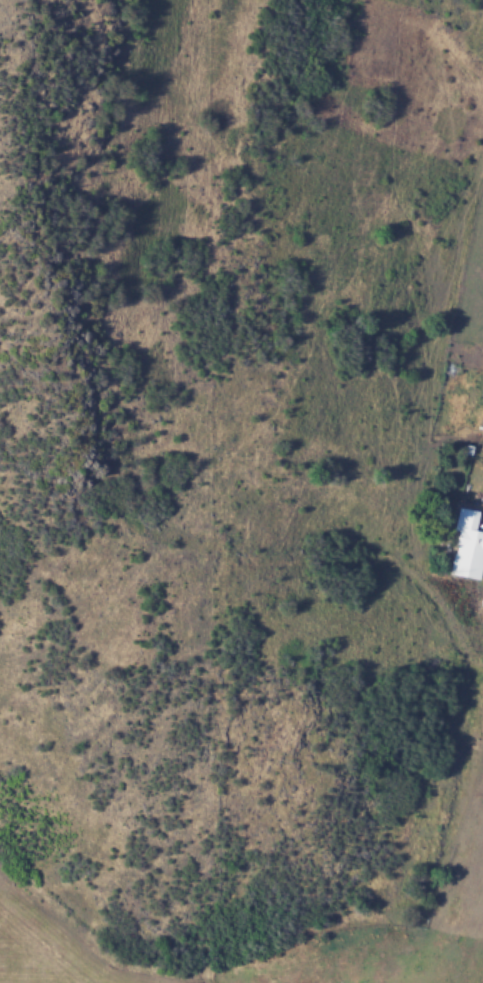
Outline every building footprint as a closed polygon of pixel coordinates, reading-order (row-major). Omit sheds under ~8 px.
[(475,528),(478,508),(461,505),(449,573),(479,578),(482,556),(482,529),(475,528)]
